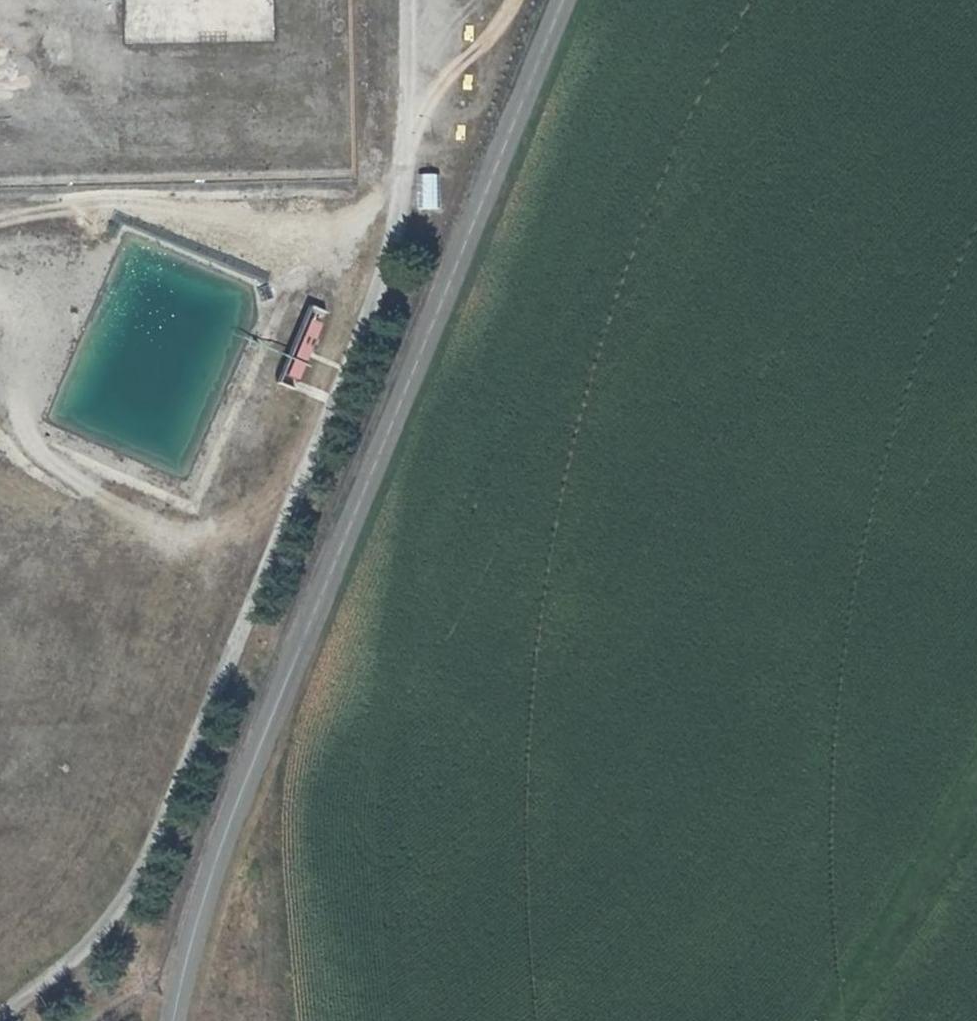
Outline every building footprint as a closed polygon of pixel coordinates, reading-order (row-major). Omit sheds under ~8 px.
[(438,178),(424,179),(418,178),(418,212),(420,212),(439,212),(438,178)] [(296,381),(319,324),(303,318),(281,375),(296,381)]
